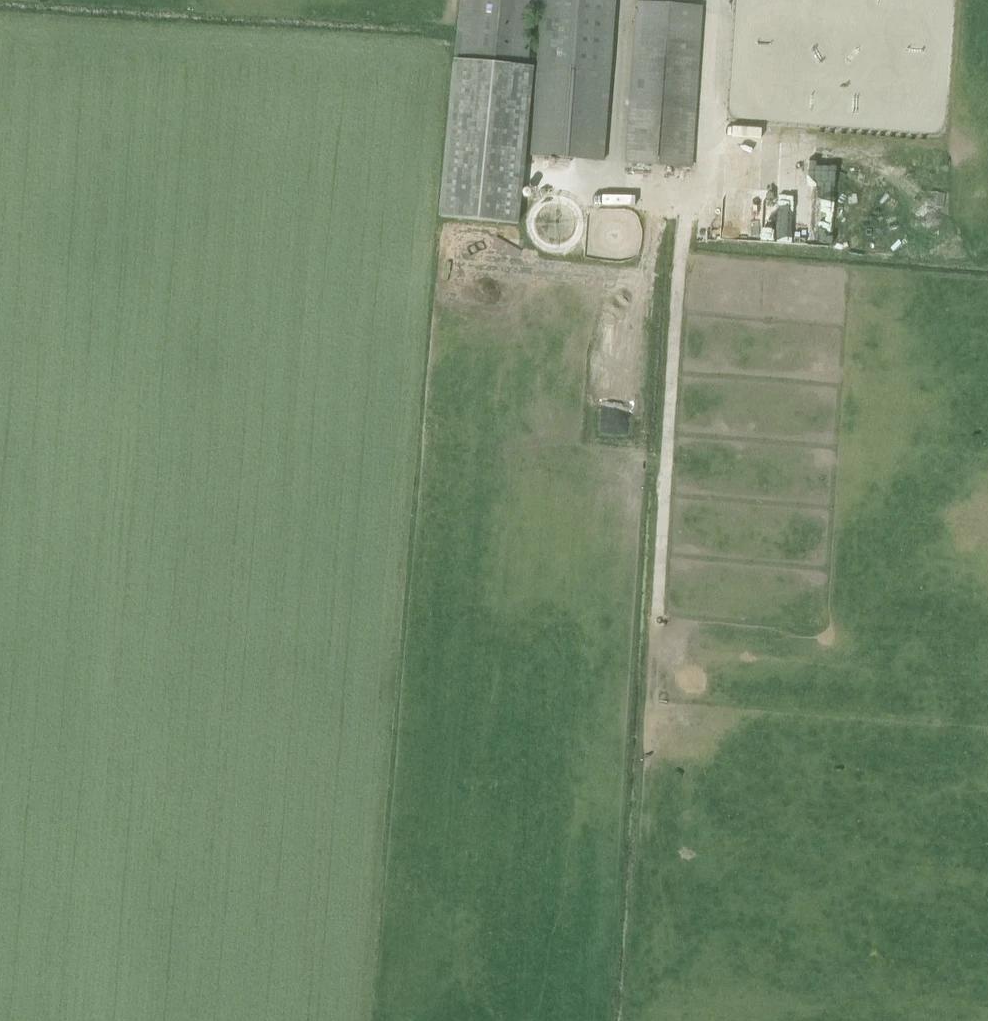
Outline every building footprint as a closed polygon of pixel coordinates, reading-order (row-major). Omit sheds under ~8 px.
[(457,54),(527,61),(532,2),(542,3),(531,156),(604,162),(617,0),(462,0),(457,54)] [(704,6),(636,1),(626,165),(692,170),(704,6)] [(519,225),(535,68),(453,59),(439,216),(519,225)] [(765,138),(766,127),(731,126),(731,137),(765,138)] [(595,206),(623,205),(623,195),(595,196),(595,206)] [(443,254),(469,255),(470,228),(444,227),(443,254)]
